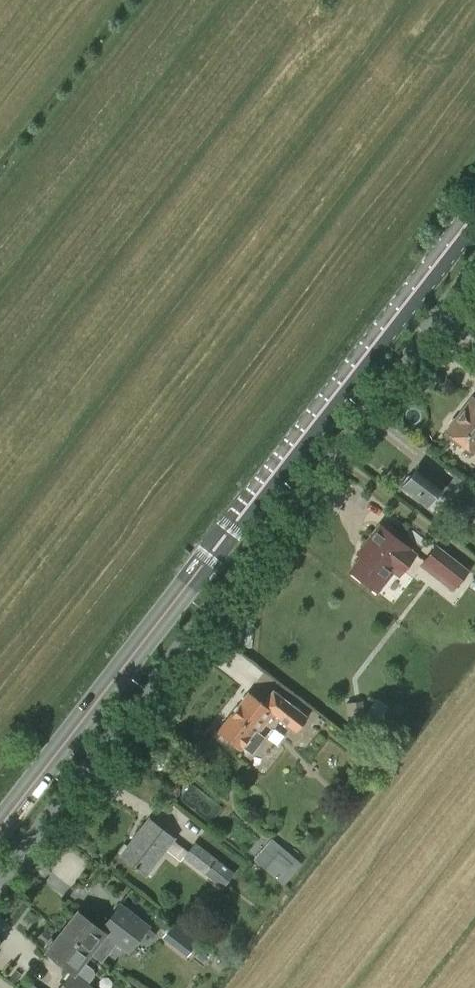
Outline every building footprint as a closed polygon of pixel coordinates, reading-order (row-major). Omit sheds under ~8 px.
[(472,397),(457,417),(451,418),(448,423),(448,429),(446,432),(447,432),(445,435),(457,445),(460,442),(472,452),(474,448),(474,400),(472,397)] [(403,485),(401,487),(427,506),(437,494),(454,507),(460,499),(474,511),(474,492),(454,475),(446,486),(418,465),(411,475),(407,475),(403,481),(403,485)] [(416,553),(410,549),(379,524),(362,546),(366,549),(349,570),(373,589),(390,567),(399,574),(416,553)] [(437,545),(424,561),(456,586),(468,570),(437,545)] [(248,692),(218,731),(239,748),(242,745),(252,753),(264,737),(257,732),(273,713),(296,731),(307,717),(273,691),(263,704),(248,692)] [(362,701),(345,703),(348,721),(364,719),(362,701)] [(181,796),(212,821),(224,806),(193,781),(181,796)] [(174,837),(149,818),(120,855),(145,875),(166,849),(174,837)] [(209,869),(226,882),(233,872),(195,842),(183,857),(206,874),(209,869)] [(253,859),(276,879),(290,863),(277,852),(269,861),(259,852),(253,859)] [(77,911),(61,931),(89,953),(100,962),(115,942),(127,951),(147,926),(119,904),(100,929),(77,911)] [(173,922),(162,935),(187,954),(198,941),(173,922)] [(89,953),(61,931),(46,951),(72,971),(59,987),(94,987),(87,983),(94,975),(95,971),(92,969),(83,961),(89,953)]
